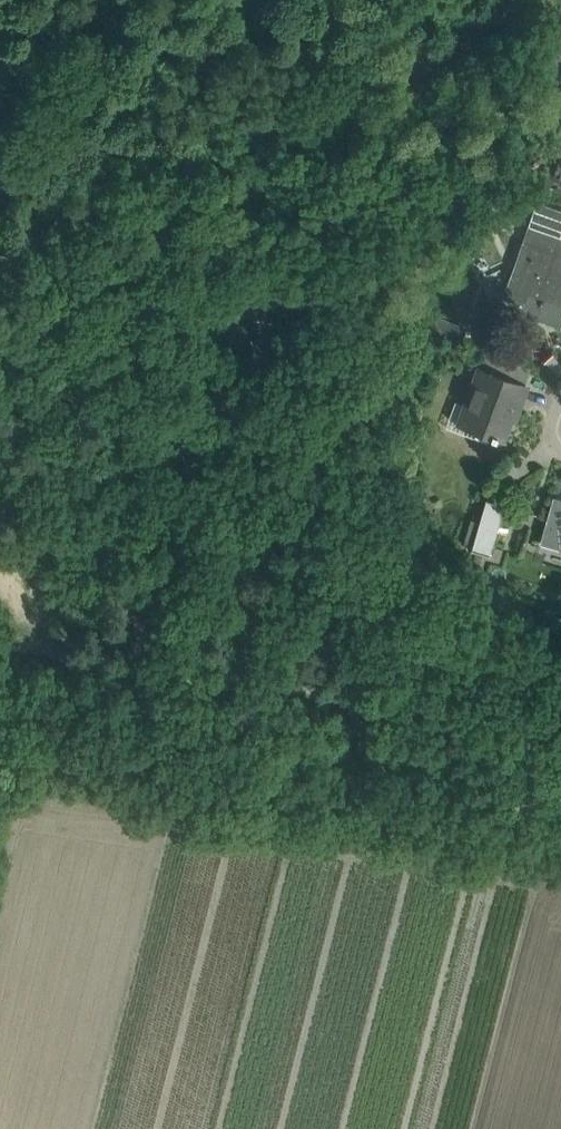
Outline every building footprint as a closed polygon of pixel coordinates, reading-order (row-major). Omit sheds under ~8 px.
[(543,185),(541,194),(551,196),(553,188),(543,185)] [(560,296),(560,238),(540,230),(548,207),(560,212),(560,210),(536,201),(499,305),(560,327),(560,323),(560,306),(558,305),(560,296)] [(439,318),(434,333),(464,344),(469,330),(444,320),(439,318)] [(424,358),(421,366),(425,368),(430,370),(433,361),(424,358)] [(500,438),(512,406),(516,408),(524,385),(477,368),(464,405),(455,402),(449,418),(457,421),(457,422),(490,434),(489,436),(495,438),(496,436),(500,438)] [(555,496),(542,543),(560,548),(560,497),(555,496)] [(491,554),(506,502),(487,497),(487,498),(488,498),(481,521),(473,547),(472,548),(491,554)] [(473,547),(481,521),(472,518),(464,544),(473,547)]
